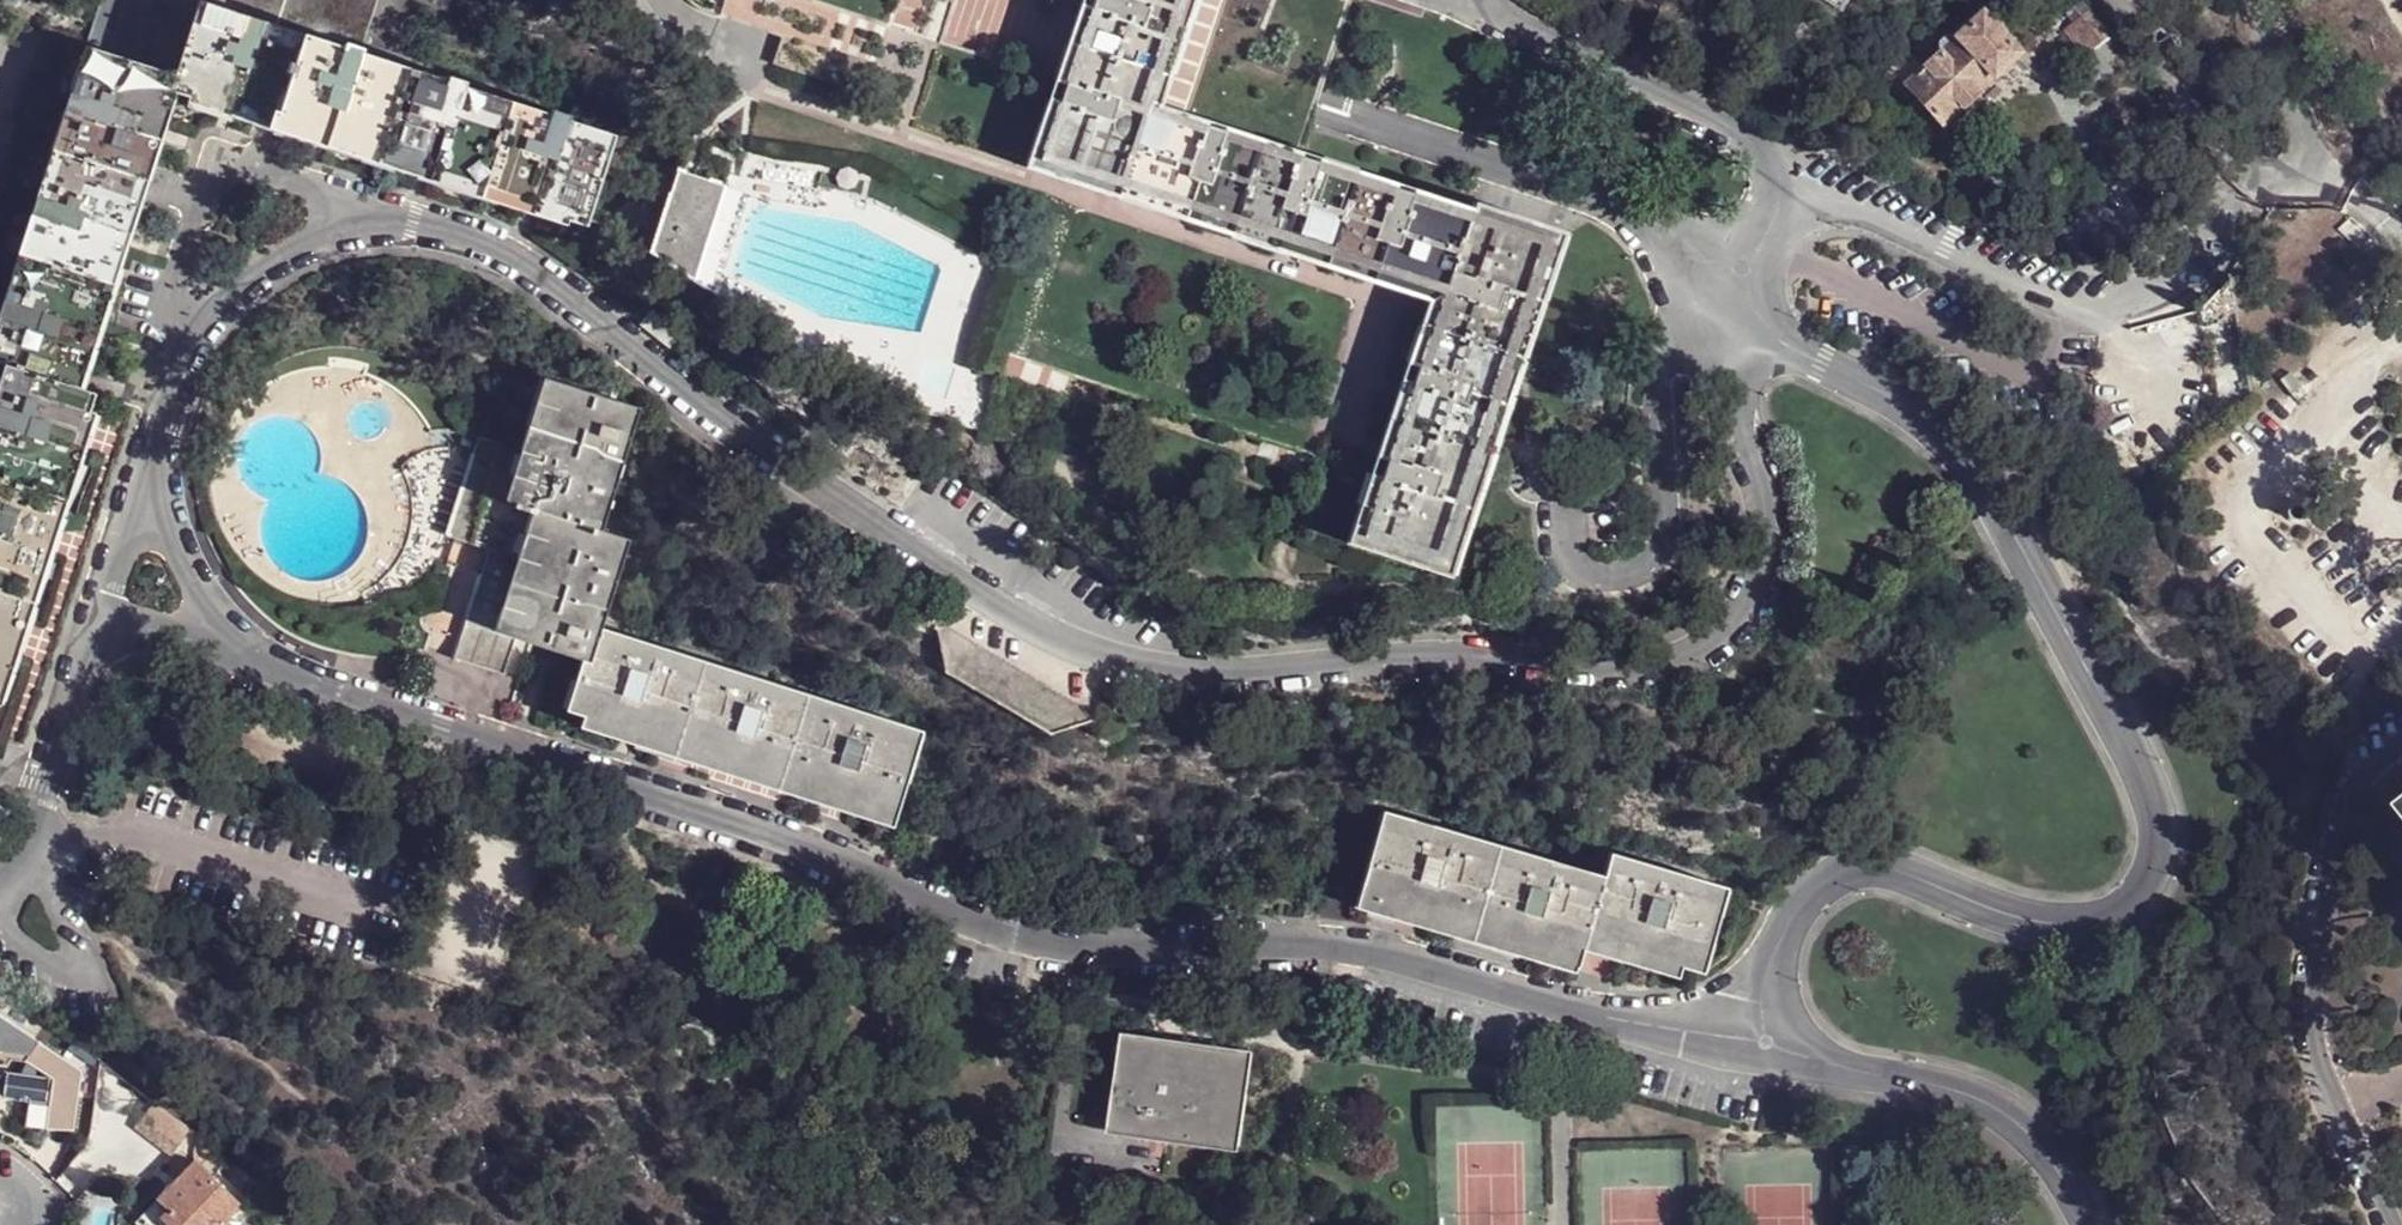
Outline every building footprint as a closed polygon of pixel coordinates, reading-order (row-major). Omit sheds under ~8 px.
[(364,49),(380,0),(102,0),(88,46),(176,76),(201,1),(306,36),(346,48),(347,44),(364,49)] [(1103,176),(1112,150),(1119,130),(1128,103),(1154,109),(1190,0),(1101,0),(1099,7),(1049,159),(1103,176)] [(1846,2),(1843,0),(1824,0),(1823,1),(1839,12),(1846,2)] [(346,48),(306,36),(201,1),(176,76),(172,91),(177,93),(191,97),(189,103),(270,129),(452,188),(487,197),(520,210),(522,211),(566,225),(568,220),(587,226),(618,139),(570,122),(572,117),(553,111),(552,115),(466,88),(467,83),(450,77),(449,82),(364,54),(364,49),(347,44),(346,48)] [(2091,10),(2075,23),(2094,50),(2112,36),(2091,10)] [(2016,56),(1980,17),(1921,70),(1907,55),(1885,77),(1913,106),(1919,101),(1941,123),(2016,56)] [(88,46),(0,18),(0,246),(20,253),(88,46)] [(88,46),(20,253),(0,315),(0,362),(7,365),(82,387),(177,93),(172,91),(176,76),(88,46)] [(1557,242),(1154,109),(1144,139),(1137,158),(1129,185),(1451,293),(1369,540),(1449,566),(1557,242)] [(1137,158),(1144,139),(1119,130),(1112,150),(1137,158)] [(690,171),(684,169),(653,252),(693,287),(730,187),(690,171)] [(452,188),(522,211),(520,210),(487,197),(452,188)] [(2225,363),(2230,359),(2223,347),(2218,350),(2225,363)] [(2,703),(96,413),(90,411),(96,393),(82,387),(7,365),(0,384),(0,702),(2,703)] [(534,509),(602,531),(641,410),(546,379),(523,452),(508,500),(534,509)] [(508,500),(523,452),(480,437),(448,534),(488,548),(519,559),(534,509),(508,500)] [(2148,472),(2158,464),(2146,448),(2136,455),(2140,461),(2148,472)] [(2129,459),(2134,465),(2140,461),(2136,455),(2129,459)] [(630,540),(602,531),(534,509),(519,559),(497,631),(514,637),(585,659),(590,660),(600,631),(630,540)] [(519,559),(488,548),(456,658),(503,672),(514,637),(497,631),(519,559)] [(946,609),(932,628),(943,676),(1048,734),(1093,720),(1116,689),(946,609)] [(599,732),(884,825),(898,790),(903,791),(921,738),(600,631),(590,660),(585,659),(568,714),(600,727),(599,732)] [(1710,974),(1733,982),(1745,950),(1752,952),(1761,929),(1755,924),(1764,897),(1664,859),(1655,880),(1454,803),(1442,836),(1436,835),(1425,862),(1431,865),(1423,887),(1452,898),(1451,903),(1624,965),(1631,950),(1708,979),(1710,974)] [(1380,862),(1406,869),(1412,847),(1385,839),(1380,862)] [(11,1049),(29,1062),(38,1068),(54,1079),(49,1123),(75,1126),(81,1071),(0,1016),(0,1059),(4,1059),(11,1049)] [(1167,1132),(1223,1140),(1234,1056),(1195,1051),(1154,1046),(1114,1039),(1104,1122),(1139,1128),(1138,1135),(1166,1140),(1167,1132)] [(29,1062),(22,1075),(34,1076),(38,1068),(29,1062)] [(4,1096),(48,1103),(51,1079),(34,1076),(22,1075),(8,1073),(7,1078),(4,1096)] [(131,1132),(166,1160),(188,1129),(152,1102),(131,1132)] [(204,1151),(224,1168),(230,1161),(209,1145),(204,1151)] [(228,1221),(242,1205),(195,1162),(171,1188),(161,1198),(160,1199),(170,1210),(162,1219),(169,1224),(231,1224),(228,1221)]
